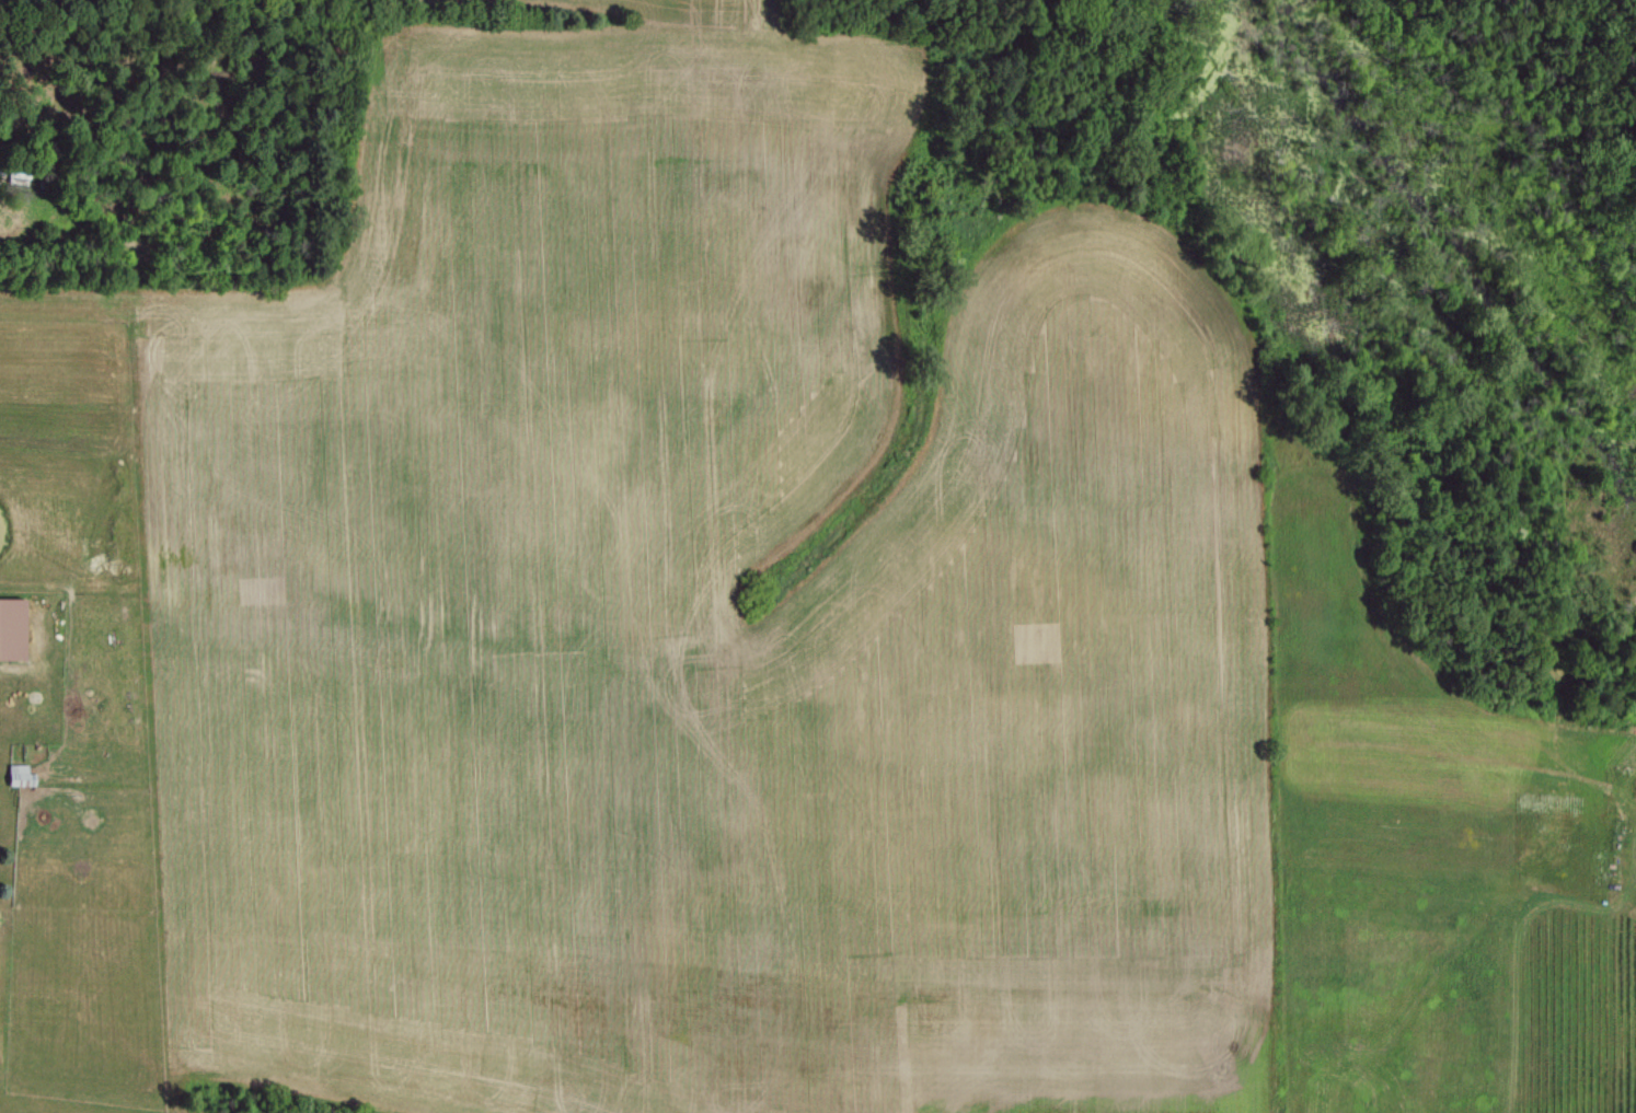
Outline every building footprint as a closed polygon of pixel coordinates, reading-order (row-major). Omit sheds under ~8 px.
[(22,660),(23,599),(0,598),(0,659),(22,660)] [(27,764),(8,764),(8,786),(35,785),(35,773),(27,773),(27,764)]
